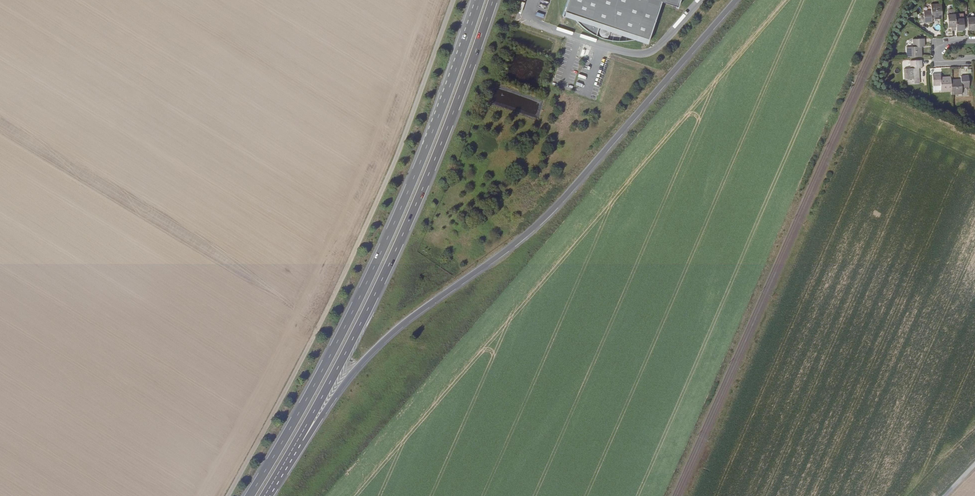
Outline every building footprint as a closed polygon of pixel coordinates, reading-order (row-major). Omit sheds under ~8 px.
[(564,12),(579,17),(600,24),(613,28),(609,40),(613,41),(620,41),(622,35),(623,31),(648,40),(661,2),(677,7),(680,0),(568,0),(564,12)] [(931,11),(923,11),(924,15),(920,15),(921,20),(924,20),(924,23),(932,22),(932,19),(942,19),(941,3),(931,4),(931,11)] [(951,30),(956,30),(955,14),(955,11),(952,9),(949,10),(948,10),(947,12),(947,14),(948,27),(951,27),(951,30)] [(563,16),(576,20),(576,21),(577,22),(579,17),(564,12),(563,16)] [(967,17),(963,17),(963,14),(955,14),(956,30),(956,31),(964,30),(964,26),(964,24),(968,23),(967,18),(967,17)] [(577,22),(583,28),(591,34),(596,36),(600,24),(579,17),(577,22)] [(601,37),(602,37),(603,38),(604,38),(605,38),(606,37),(607,37),(608,36),(608,35),(609,34),(609,33),(609,32),(609,31),(609,30),(608,29),(608,28),(607,28),(606,27),(605,27),(604,27),(603,27),(602,27),(601,28),(600,28),(600,29),(599,30),(599,31),(598,32),(599,33),(599,34),(599,35),(600,36),(601,37)] [(634,40),(647,44),(648,40),(623,31),(622,35),(634,40)] [(924,39),(912,39),(913,47),(906,47),(907,58),(922,57),(921,47),(925,47),(924,39)] [(910,61),(910,69),(903,69),(904,80),(908,79),(908,85),(919,84),(918,69),(922,68),(921,60),(910,61)] [(950,77),(940,77),(940,74),(932,74),(933,86),(940,86),(941,93),(951,92),(951,80),(950,77)] [(961,79),(951,80),(951,92),(951,95),(962,94),(961,88),(969,87),(969,76),(961,76),(961,79)]
